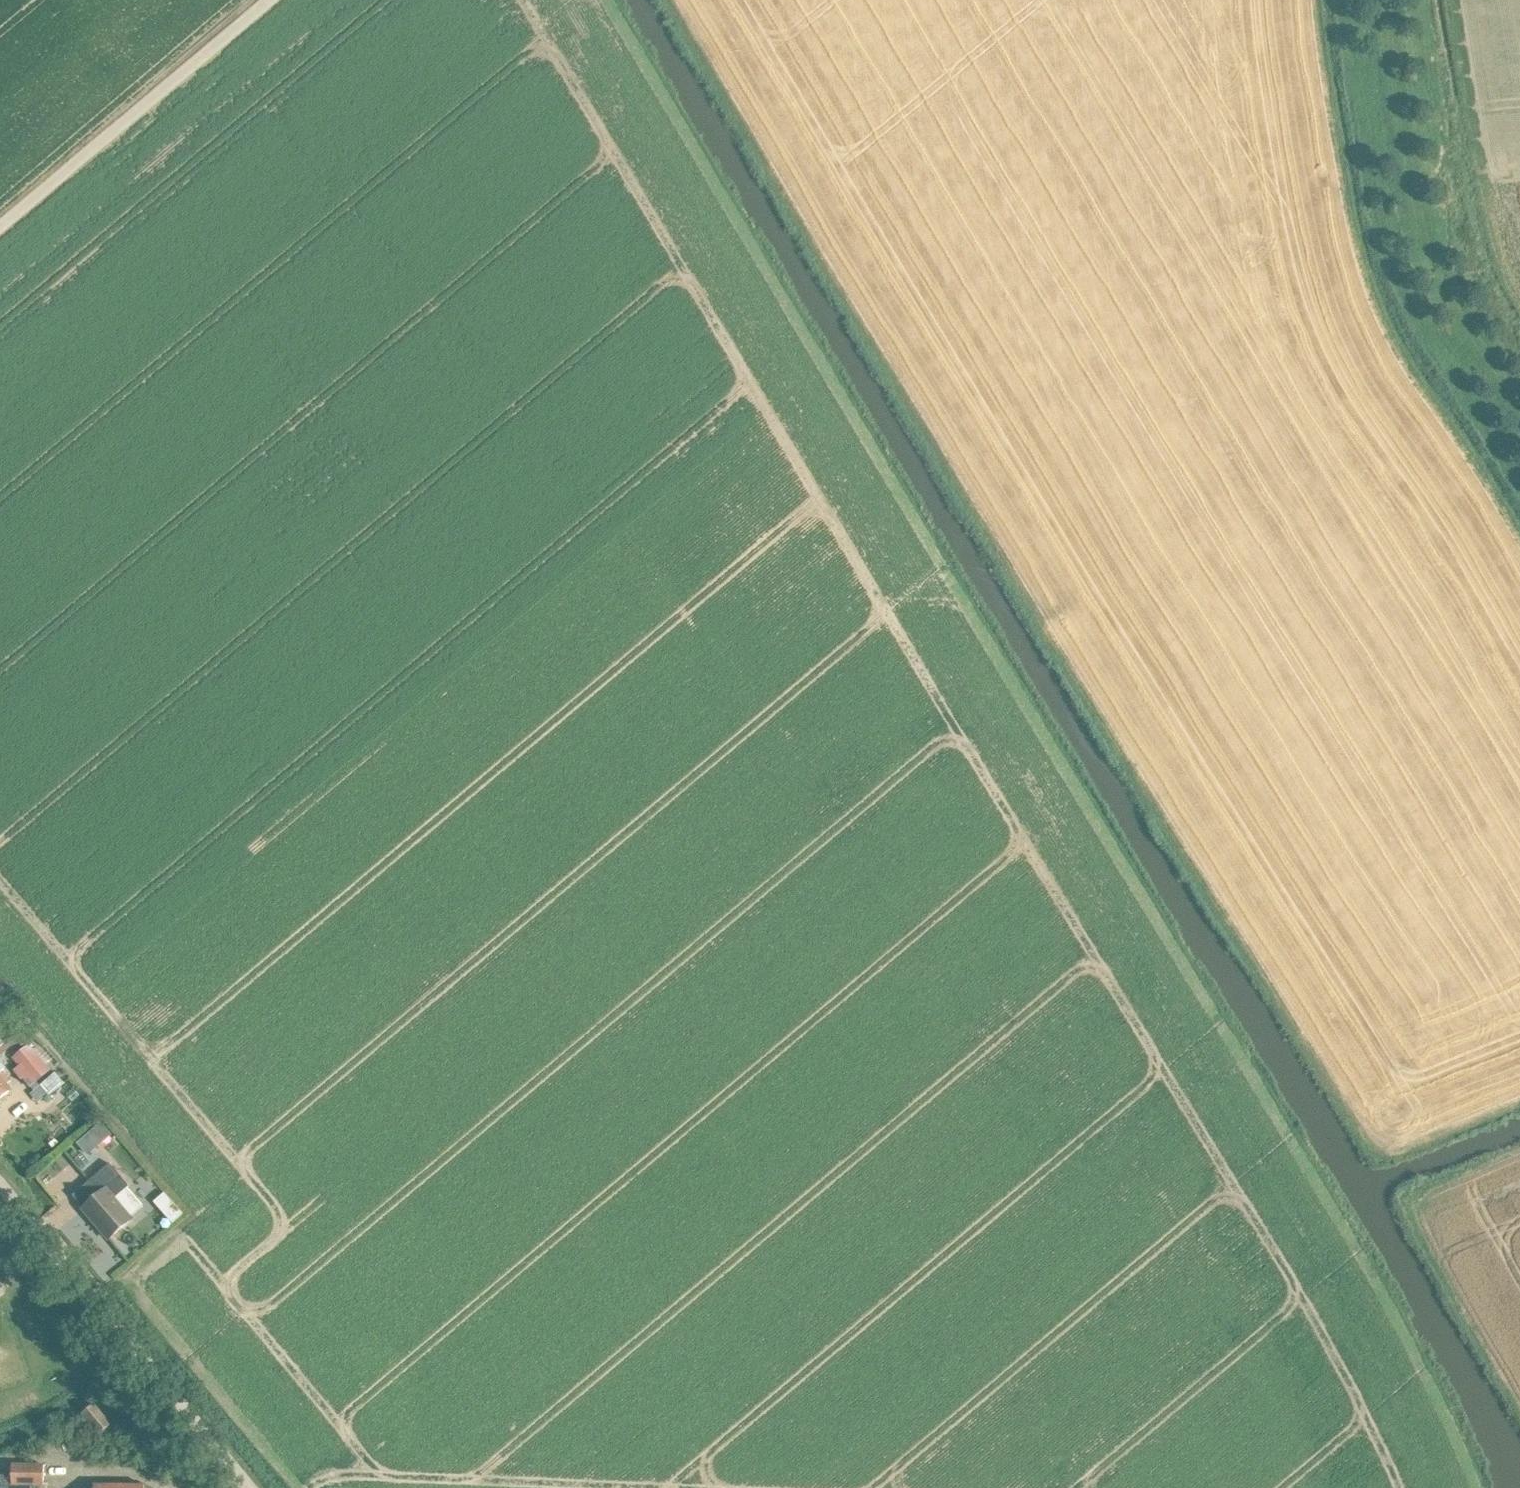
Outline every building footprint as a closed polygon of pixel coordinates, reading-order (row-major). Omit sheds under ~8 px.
[(32,1048),(29,1045),(12,1059),(18,1067),(14,1070),(22,1080),(23,1079),(30,1087),(50,1070),(43,1062),(46,1059),(35,1046),(32,1048)] [(8,1091),(10,1090),(5,1084),(10,1080),(2,1070),(6,1067),(0,1060),(0,1098),(8,1091)] [(54,1102),(69,1089),(64,1083),(54,1073),(41,1086),(54,1102)] [(88,1137),(79,1145),(87,1154),(97,1147),(88,1137)] [(109,1239),(124,1226),(132,1219),(130,1216),(142,1206),(127,1188),(129,1186),(110,1163),(88,1181),(99,1194),(83,1209),(109,1239)] [(131,1190),(147,1208),(158,1199),(143,1181),(131,1190)] [(99,1435),(111,1425),(94,1405),(82,1415),(99,1435)] [(35,1487),(44,1487),(44,1465),(13,1465),(13,1475),(12,1485),(8,1487),(6,1475),(0,1476),(0,1487),(35,1487)]
